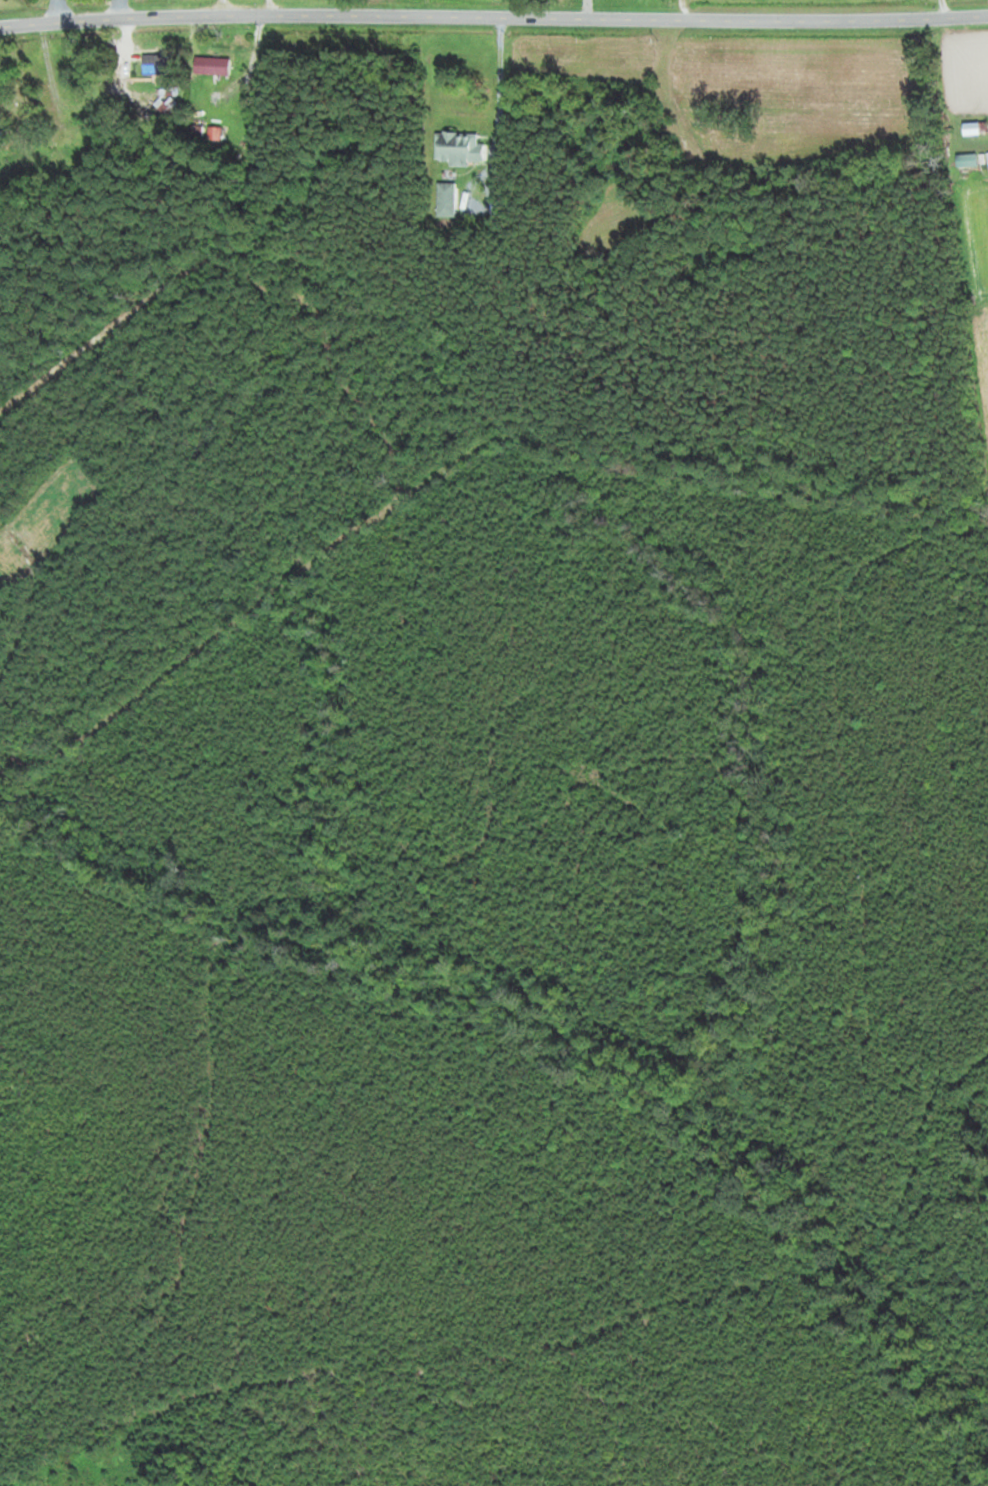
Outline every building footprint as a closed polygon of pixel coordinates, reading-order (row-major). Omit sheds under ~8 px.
[(146,54),(146,73),(182,73),(182,54),(146,54)] [(232,74),(232,57),(197,57),(197,74),(232,74)] [(970,123),(970,133),(983,133),(983,123),(970,123)] [(486,144),(479,144),(479,133),(438,132),(438,160),(453,160),(453,164),(486,165),(486,144)] [(959,167),(982,167),(982,154),(959,154),(959,167)] [(440,217),(457,217),(457,182),(440,182),(440,217)]
